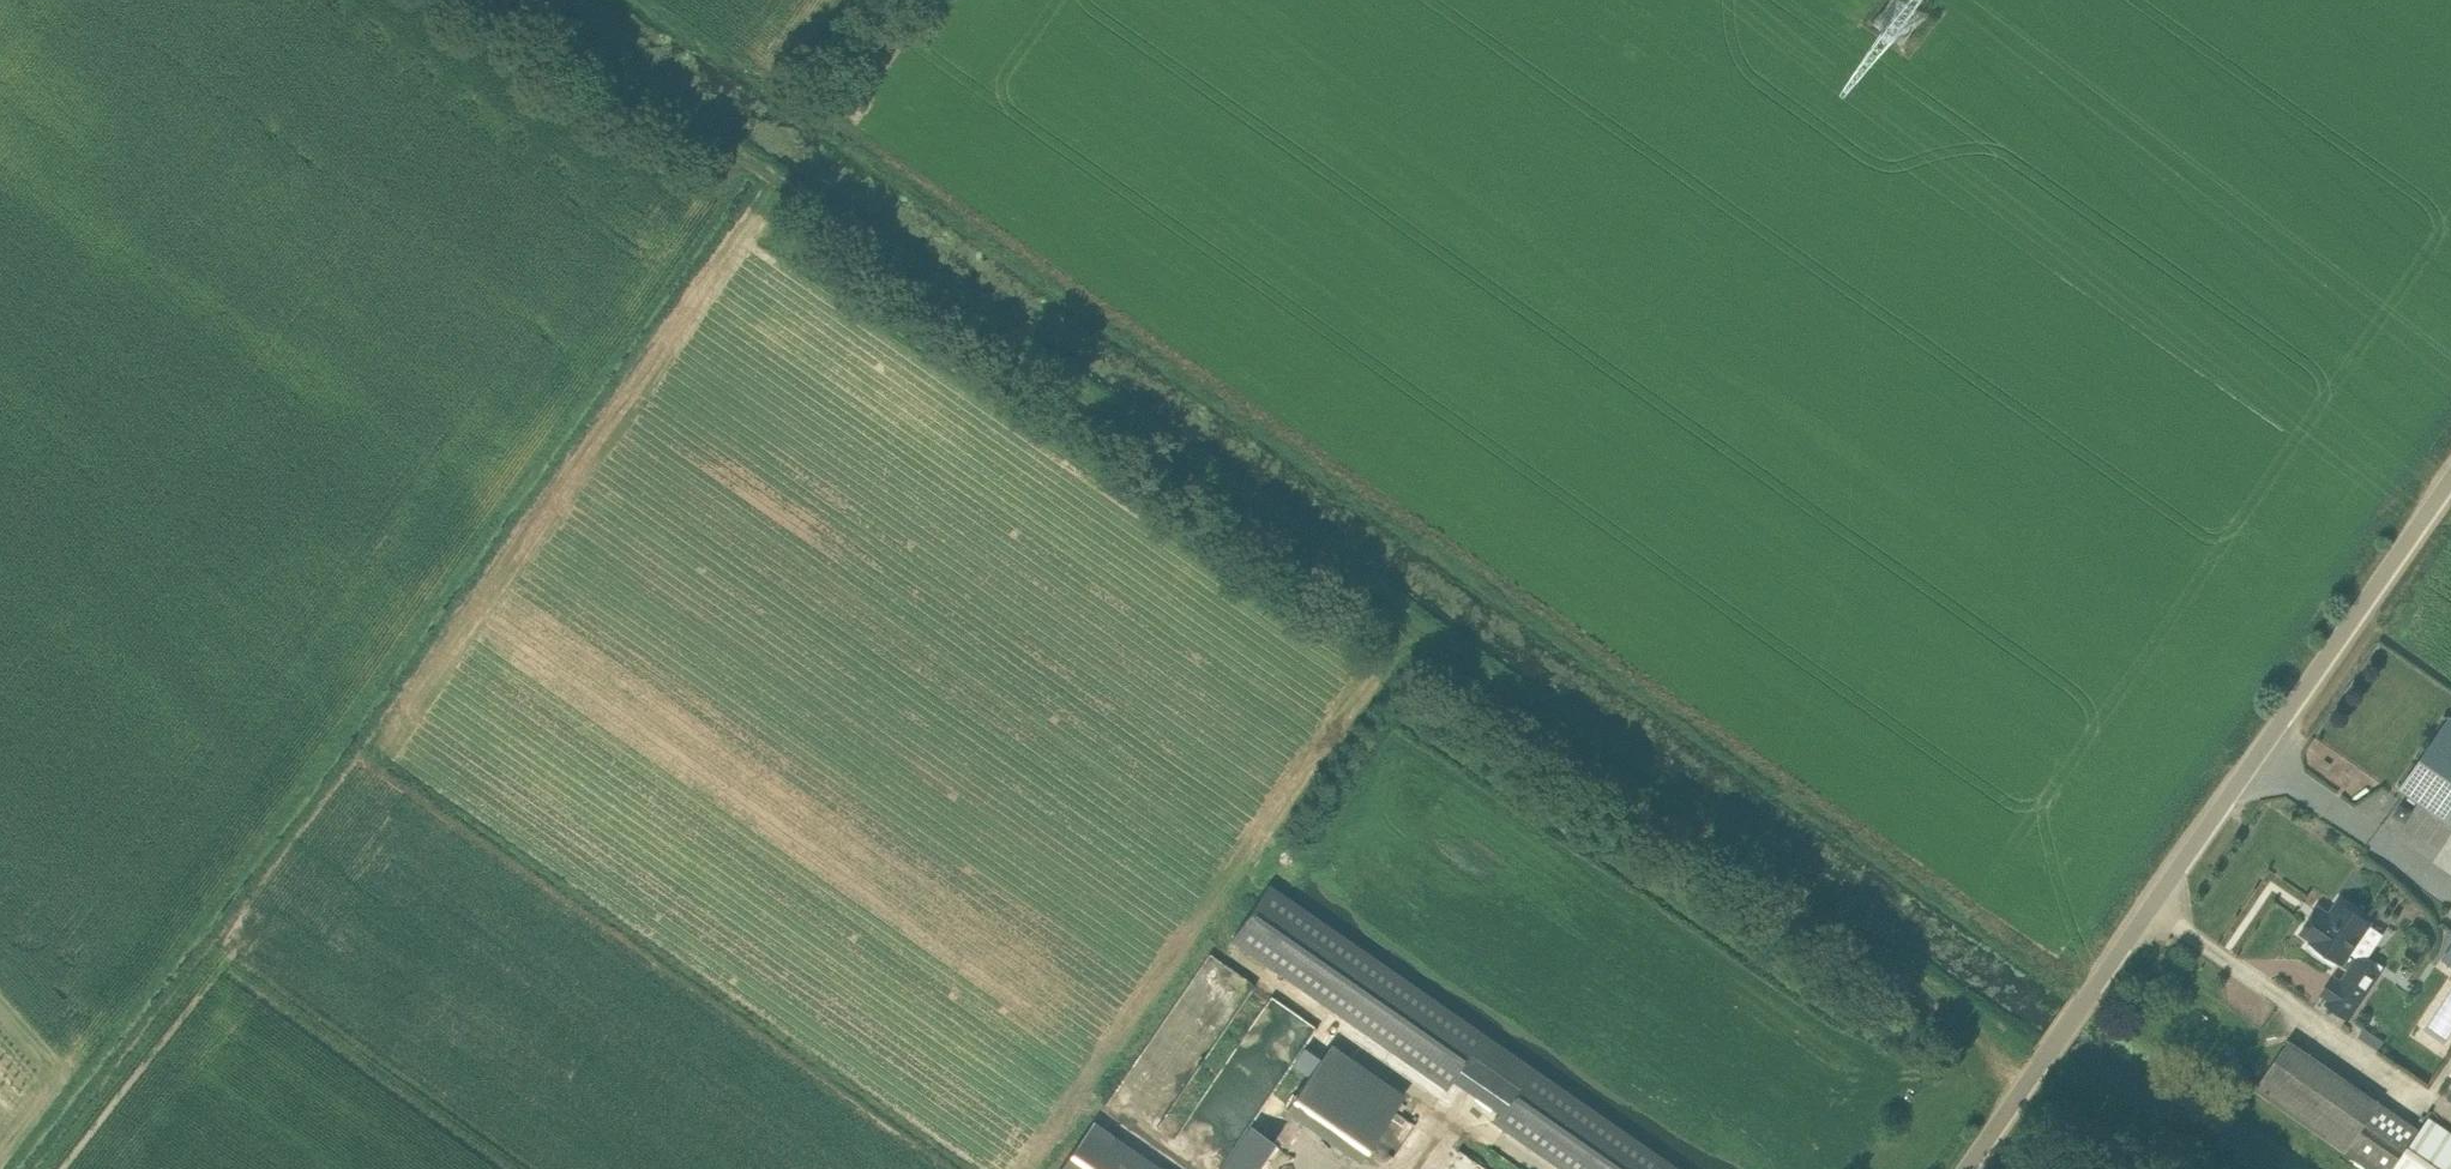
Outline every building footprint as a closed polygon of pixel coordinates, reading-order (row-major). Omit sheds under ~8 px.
[(2401,786),(2450,821),(2450,716),(2450,715),(2401,786)] [(1270,883),(1231,939),(1448,1089),(1487,1033),(1270,883)] [(2339,967),(2343,962),(2350,967),(2342,979),(2335,974),(2322,993),(2329,998),(2326,1002),(2351,1019),(2384,972),(2358,954),(2357,956),(2351,951),(2372,921),(2340,899),(2330,913),(2319,906),(2301,932),(2313,939),(2308,946),(2339,967)] [(2373,1168),(2450,1168),(2450,1129),(2430,1115),(2406,1150),(2366,1122),(2381,1101),(2290,1039),(2256,1088),(2373,1168)] [(1378,1157),(1418,1091),(1337,1041),(1296,1106),(1378,1157)] [(1492,1123),(1559,1168),(1683,1168),(1532,1065),(1499,1112),(1492,1123)] [(1223,1168),(1225,1168),(1268,1168),(1287,1134),(1252,1115),(1223,1168)] [(1095,1120),(1059,1168),(1165,1168),(1095,1120)]
